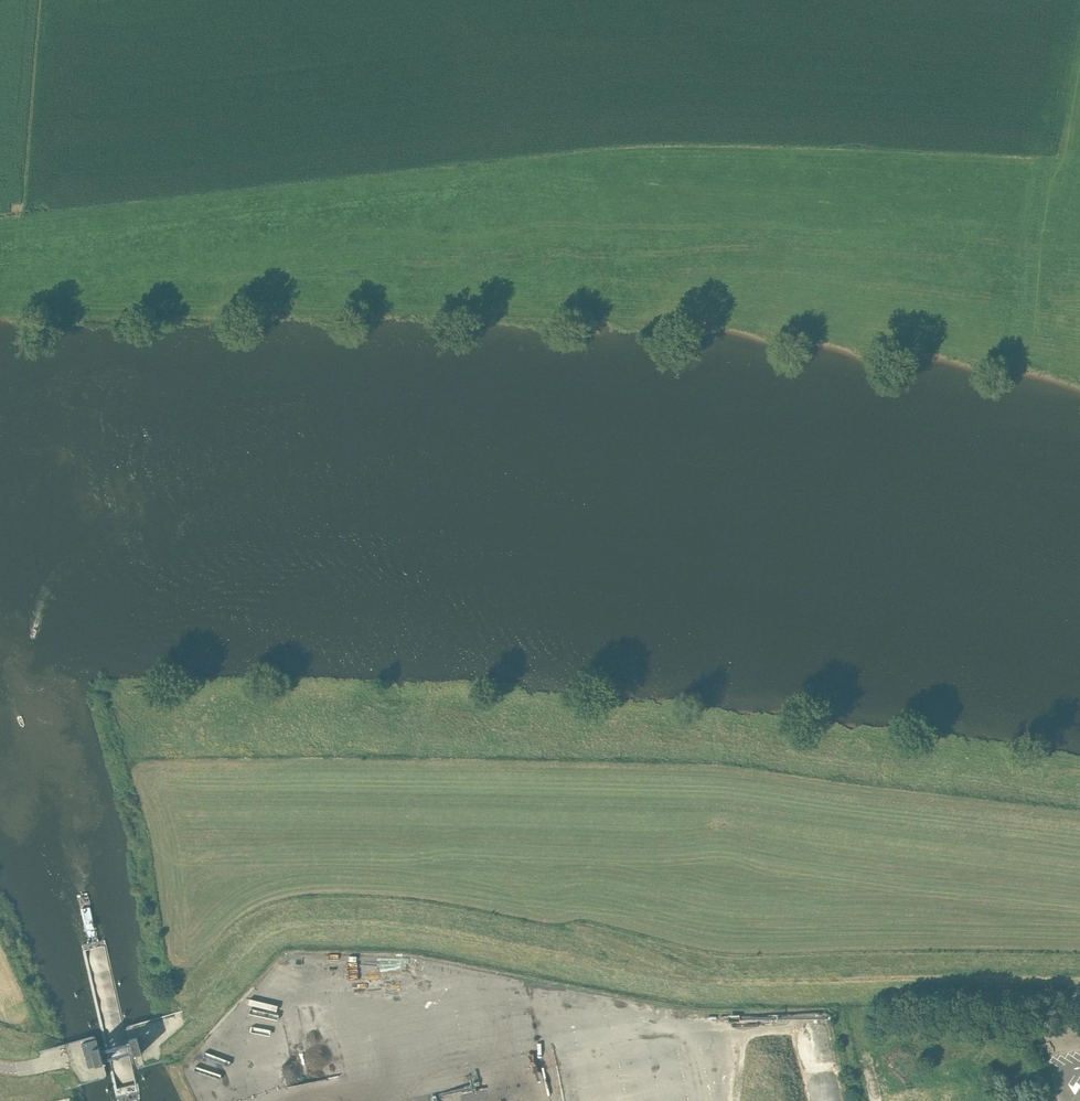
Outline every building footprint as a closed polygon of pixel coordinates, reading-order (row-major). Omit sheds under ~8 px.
[(137,1037),(129,1039),(130,1041),(133,1054),(134,1056),(142,1053),(137,1037)] [(89,1068),(104,1064),(103,1062),(100,1049),(97,1039),(82,1044),(89,1068)] [(1048,1056),(1051,1069),(1055,1088),(1057,1097),(1058,1100),(1079,1100),(1079,1049),(1048,1056)]
